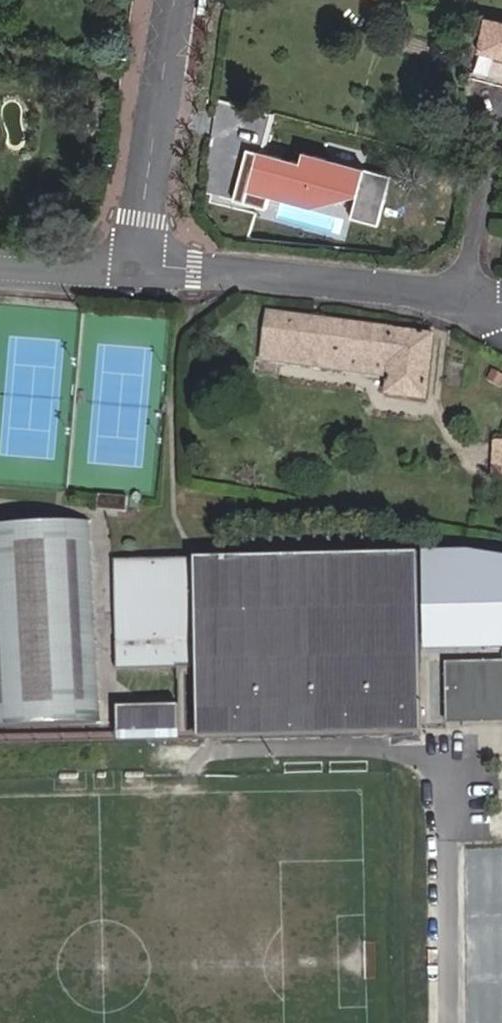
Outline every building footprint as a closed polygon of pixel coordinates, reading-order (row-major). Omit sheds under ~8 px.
[(501,88),(501,26),(488,23),(475,82),(501,88)] [(357,214),(367,167),(294,151),(292,159),(244,148),(232,202),(345,228),(349,212),(357,214)] [(344,357),(347,326),(269,315),(265,360),(343,370),(344,357)] [(432,338),(347,326),(344,357),(392,363),(387,396),(424,401),(432,338)] [(392,363),(344,357),(343,370),(390,377),(392,363)] [(126,497),(98,494),(97,508),(124,511),(126,497)] [(0,529),(0,732),(97,726),(87,525),(0,529)] [(194,559),(114,561),(115,668),(196,666),(197,733),(421,730),(418,555),(194,559)] [(445,719),(501,717),(501,662),(443,663),(443,683),(445,719)] [(178,706),(116,707),(117,734),(178,734),(178,706)]
